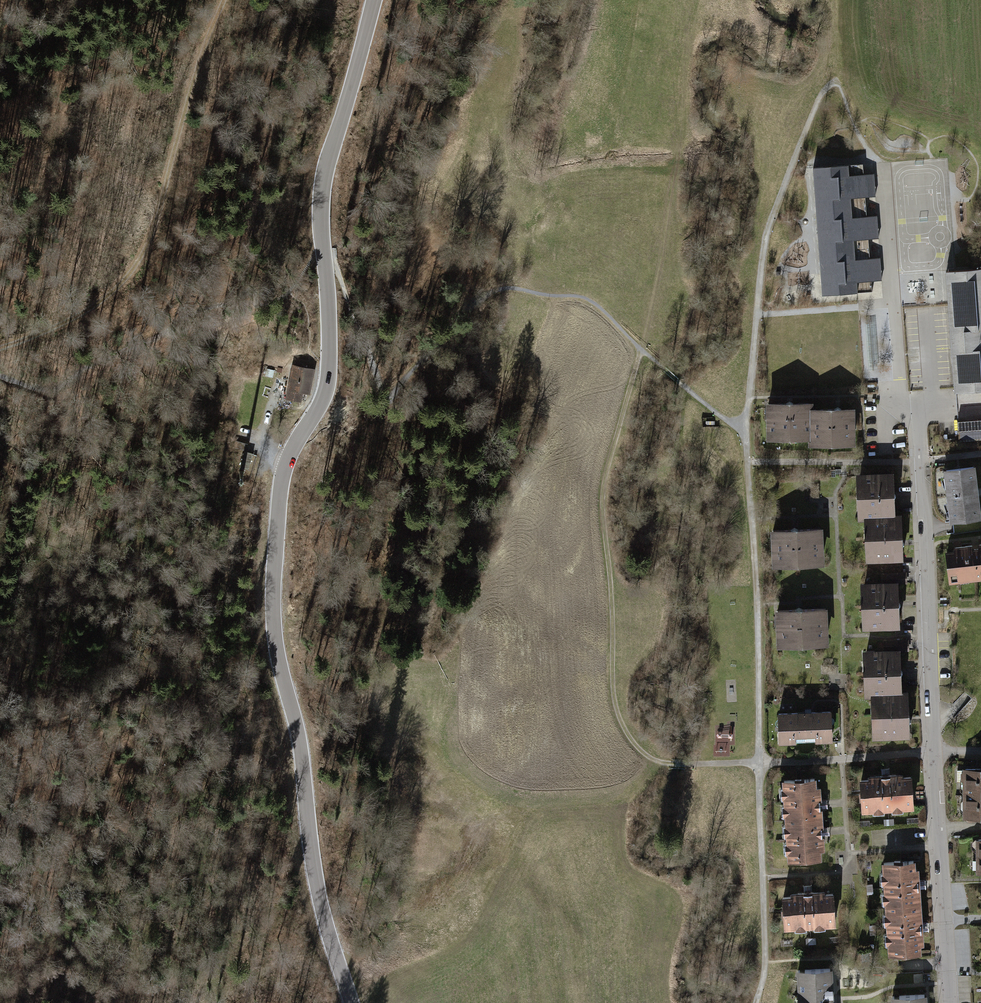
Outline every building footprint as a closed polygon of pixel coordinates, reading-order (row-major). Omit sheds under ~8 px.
[(848,165),(813,168),(822,295),(857,293),(872,291),(871,281),(881,280),(880,258),(870,258),(868,239),(878,238),(877,216),(867,216),(865,197),(875,196),(874,174),(864,174),(863,164),(848,165)] [(874,197),(866,198),(867,216),(876,215),(874,197)] [(951,341),(955,392),(980,390),(980,269),(946,271),(951,341)] [(308,393),(313,370),(294,366),(287,398),(300,401),(301,392),(308,393)] [(273,377),(274,370),(267,368),(265,375),(273,377)] [(786,404),(768,404),(769,436),(780,436),(781,433),(798,433),(800,436),(810,436),(811,436),(810,410),(811,410),(811,404),(793,404),(793,403),(789,401),(786,403),(786,404)] [(834,409),(811,410),(810,410),(811,436),(810,436),(811,442),(821,442),(823,439),(840,438),(842,442),(853,442),(853,409),(841,409),(841,408),(838,407),(834,408),(834,409)] [(957,421),(959,441),(980,440),(980,419),(957,421)] [(248,444),(235,440),(233,447),(246,451),(248,444)] [(248,469),(253,453),(245,451),(240,467),(248,469)] [(973,467),(946,470),(948,488),(947,489),(949,503),(950,503),(952,522),(979,518),(973,467)] [(892,474),(860,475),(860,486),(864,488),(864,505),(861,507),(861,518),(868,518),(868,517),(894,516),(893,499),(894,499),(896,495),(894,492),(893,492),(892,474)] [(868,517),(868,518),(868,528),(871,529),(872,547),(869,549),(869,559),(902,558),(901,546),(902,546),(904,543),(902,539),(901,539),(900,515),(894,516),(868,517)] [(791,530),(773,531),(774,563),(785,563),(787,559),(809,558),(811,562),(822,561),(820,529),(798,530),(798,529),(794,527),(791,529),(791,530)] [(947,553),(950,581),(960,580),(960,576),(968,575),(968,579),(980,577),(980,544),(979,545),(980,548),(973,548),(973,545),(955,547),(955,552),(947,553)] [(882,584),(864,584),(865,595),(868,597),(869,614),(866,616),(866,627),(899,626),(898,608),(899,608),(900,604),(898,601),(897,583),(903,583),(903,573),(881,574),(882,584)] [(795,610),(777,610),(779,643),(789,643),(791,639),(813,638),(815,641),(826,641),(825,609),(802,609),(799,607),(795,609),(795,610)] [(868,694),(874,694),(901,693),(901,692),(900,675),(901,675),(903,672),(900,668),(899,650),(905,650),(905,640),(883,641),(884,651),(866,652),(867,663),(870,664),(871,682),(868,683),(868,694)] [(876,725),(876,736),(909,735),(908,723),(909,723),(911,719),(909,716),(908,716),(907,692),(901,692),(901,693),(874,694),(875,704),(878,706),(879,723),(876,725)] [(805,713),(779,714),(780,740),(831,738),(830,712),(811,713),(811,709),(805,709),(805,713)] [(957,771),(957,781),(965,780),(965,815),(966,815),(966,816),(967,817),(974,818),(976,816),(976,814),(980,814),(980,769),(965,769),(965,770),(958,770),(957,771)] [(870,780),(861,780),(862,791),(860,791),(860,799),(862,799),(863,810),(873,809),(873,807),(884,806),(884,808),(892,808),(892,806),(902,805),(902,807),(913,806),(912,796),(914,796),(913,787),(911,787),(911,777),(902,778),(902,780),(896,780),(895,775),(875,776),(876,781),(870,782),(870,780)] [(795,780),(784,781),(784,788),(787,787),(788,798),(785,798),(786,805),(788,805),(789,815),(786,816),(787,820),(821,818),(819,793),(815,793),(814,779),(804,779),(804,777),(795,778),(795,780)] [(821,818),(787,820),(787,825),(790,825),(791,835),(788,835),(788,842),(791,842),(792,853),(789,853),(789,860),(801,859),(801,861),(809,860),(809,859),(820,858),(819,843),(822,843),(821,818)] [(886,903),(887,908),(919,906),(919,901),(914,901),(913,895),(919,895),(917,875),(912,875),(912,869),(914,869),(913,861),(903,861),(902,859),(894,860),(894,862),(884,862),(885,872),(887,872),(888,883),(885,883),(886,892),(888,892),(889,903),(886,903)] [(792,897),(783,897),(784,908),(782,908),(783,916),(784,916),(785,927),(795,926),(795,924),(806,923),(806,925),(814,925),(814,923),(824,922),(825,924),(835,923),(834,913),(836,912),(835,904),(833,904),(833,894),(824,895),(824,896),(818,897),(817,892),(798,893),(798,898),(792,899),(792,897)] [(889,944),(890,954),(901,953),(901,955),(909,954),(909,952),(920,952),(919,943),(917,943),(916,937),(922,937),(920,917),(915,918),(915,911),(920,911),(919,906),(887,908),(887,913),(889,913),(890,924),(888,924),(889,933),(891,933),(892,943),(889,944)] [(831,977),(830,977),(830,968),(805,969),(803,975),(802,981),(799,981),(799,988),(799,1002),(832,1002),(831,977)] [(899,995),(897,1001),(897,1002),(925,1002),(924,995),(899,995)]
